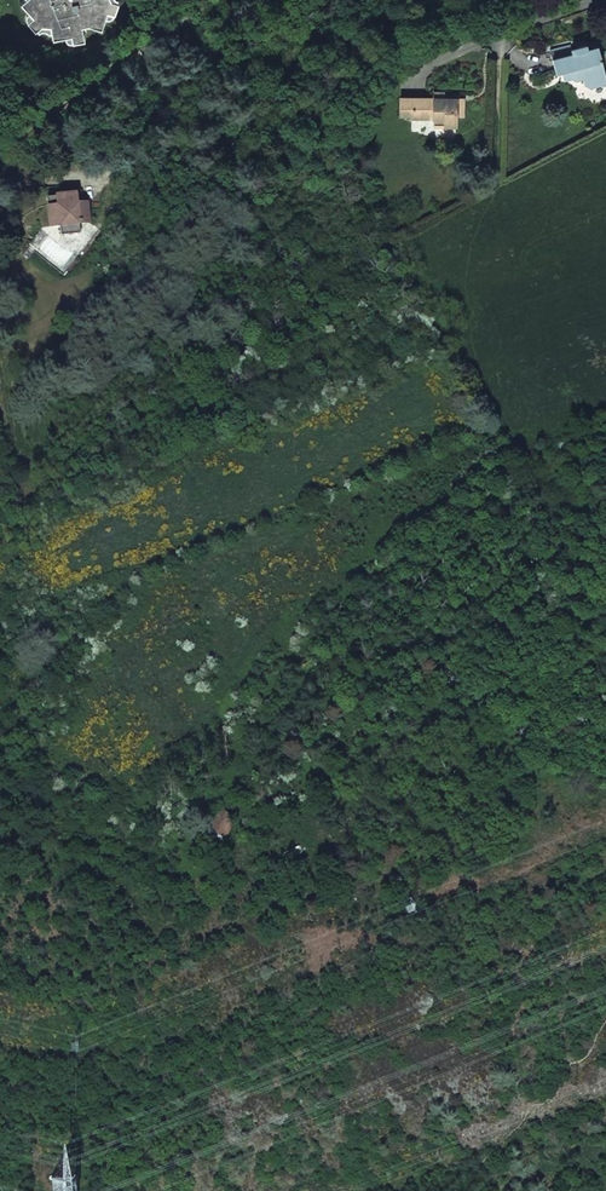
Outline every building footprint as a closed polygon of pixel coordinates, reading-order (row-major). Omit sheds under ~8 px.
[(19,2),(32,16),(26,21),(34,31),(40,25),(49,26),(52,40),(70,36),(72,43),(84,41),(82,33),(87,25),(100,30),(106,12),(113,15),(117,3),(109,0),(22,0),(19,2)] [(556,75),(561,74),(569,72),(571,80),(575,82),(582,80),(584,86),(590,89),(605,85),(605,82),(599,55),(589,58),(587,50),(585,46),(571,50),(569,45),(549,51),(556,75)] [(587,50),(589,58),(599,55),(597,47),(587,50)] [(561,74),(563,82),(571,80),(569,72),(561,74)] [(400,99),(399,117),(411,117),(411,119),(433,119),(433,127),(456,128),(456,117),(463,117),(463,104),(456,104),(456,100),(443,100),(433,99),(400,99)] [(47,202),(50,227),(60,226),(61,236),(80,233),(79,223),(89,222),(87,203),(77,204),(76,197),(66,198),(67,200),(47,202)]
